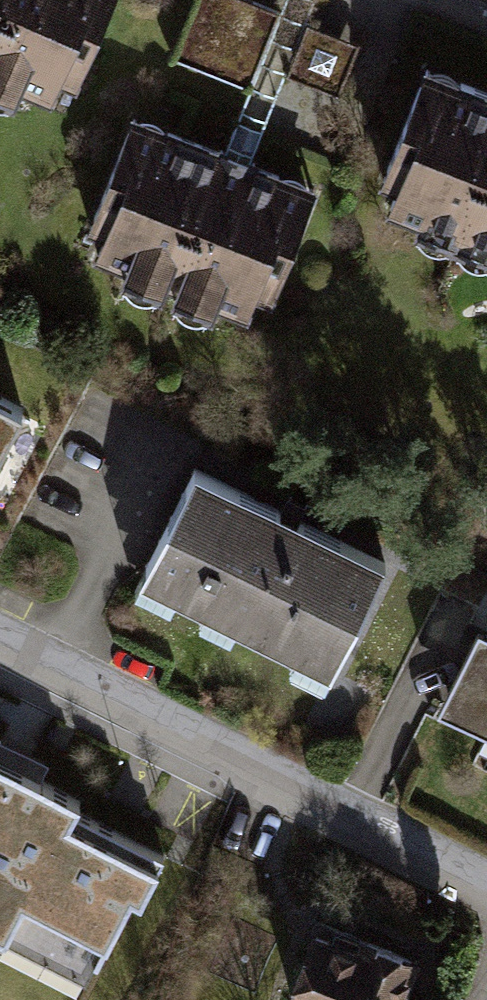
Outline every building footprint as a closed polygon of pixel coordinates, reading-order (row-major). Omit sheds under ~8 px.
[(65,109),(114,0),(0,0),(0,79),(65,109)] [(397,204),(486,239),(486,98),(445,81),(397,204)] [(131,119),(78,257),(258,326),(311,188),(131,119)] [(14,406),(0,399),(0,434),(14,406)] [(397,552),(172,447),(115,567),(341,671),(397,552)] [(445,602),(420,681),(447,689),(472,611),(445,602)] [(457,708),(486,722),(486,646),(457,708)] [(92,987),(136,903),(148,909),(172,863),(85,819),(92,804),(0,757),(0,940),(92,987)] [(291,999),(425,999),(438,969),(325,922),(291,999)]
